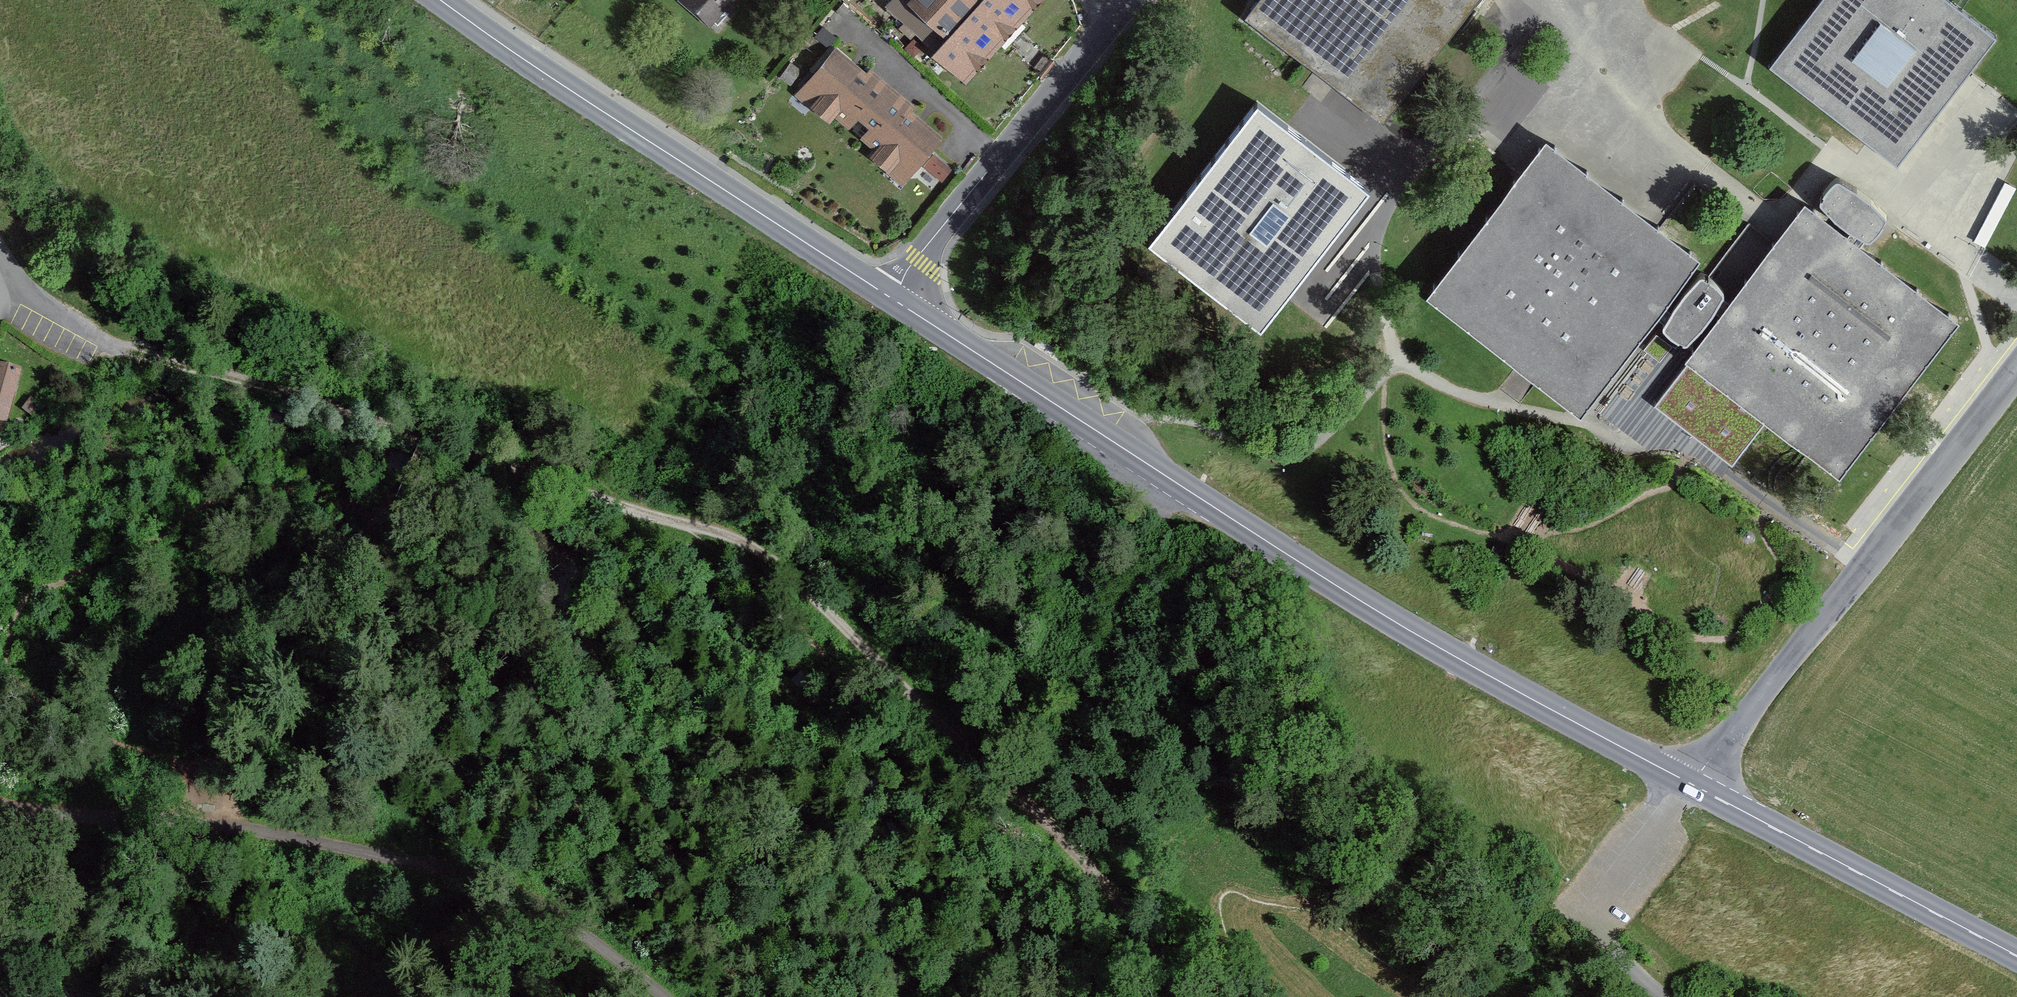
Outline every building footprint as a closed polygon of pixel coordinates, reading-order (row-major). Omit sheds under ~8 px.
[(678,1),(710,29),(735,0),(680,0),(678,1)] [(963,83),(1009,34),(1040,0),(890,0),(883,8),(963,83)] [(1246,21),(1304,66),(1312,73),(1323,81),(1382,128),(1391,118),(1477,9),(1485,0),(1262,0),(1246,21)] [(1953,0),(1819,0),(1773,59),(1871,135),(1898,157),(1966,69),(1995,33),(1960,6),(1953,0)] [(836,48),(796,98),(811,110),(813,108),(831,123),(836,116),(851,129),(860,118),(865,122),(893,87),(870,69),(867,72),(856,63),(836,48)] [(886,175),(904,189),(945,139),(921,119),(914,114),(919,108),(893,87),(865,122),(871,126),(860,139),(875,151),(870,157),(890,172),(886,175)] [(1290,127),(1255,100),(1143,246),(1261,336),(1289,300),(1373,190),(1290,127)] [(1523,172),(1427,297),(1517,365),(1527,374),(1537,381),(1571,406),(1583,416),(1657,319),(1665,308),(1696,269),(1702,260),(1659,227),(1546,142),(1523,172)] [(1864,236),(1874,243),(1888,225),(1894,217),(1853,185),(1840,175),(1835,171),(1814,197),(1851,225),(1845,233),(1858,244),(1864,236)] [(2016,186),(2006,180),(1974,242),(1985,248),(2016,186)] [(1720,317),(1692,354),(1653,403),(1732,463),(1770,413),(1844,470),(1959,321),(1876,257),(1858,244),(1845,233),(1808,206),(1807,205),(1805,207),(1792,224),(1776,244),(1735,297),(1731,303),(1720,317)] [(1686,350),(1715,312),(1720,317),(1731,303),(1725,299),(1729,293),(1708,277),(1703,274),(1673,314),(1665,308),(1657,319),(1661,322),(1665,325),(1660,331),(1676,343),(1686,350)] [(0,360),(0,436),(4,437),(22,366),(0,360)]
